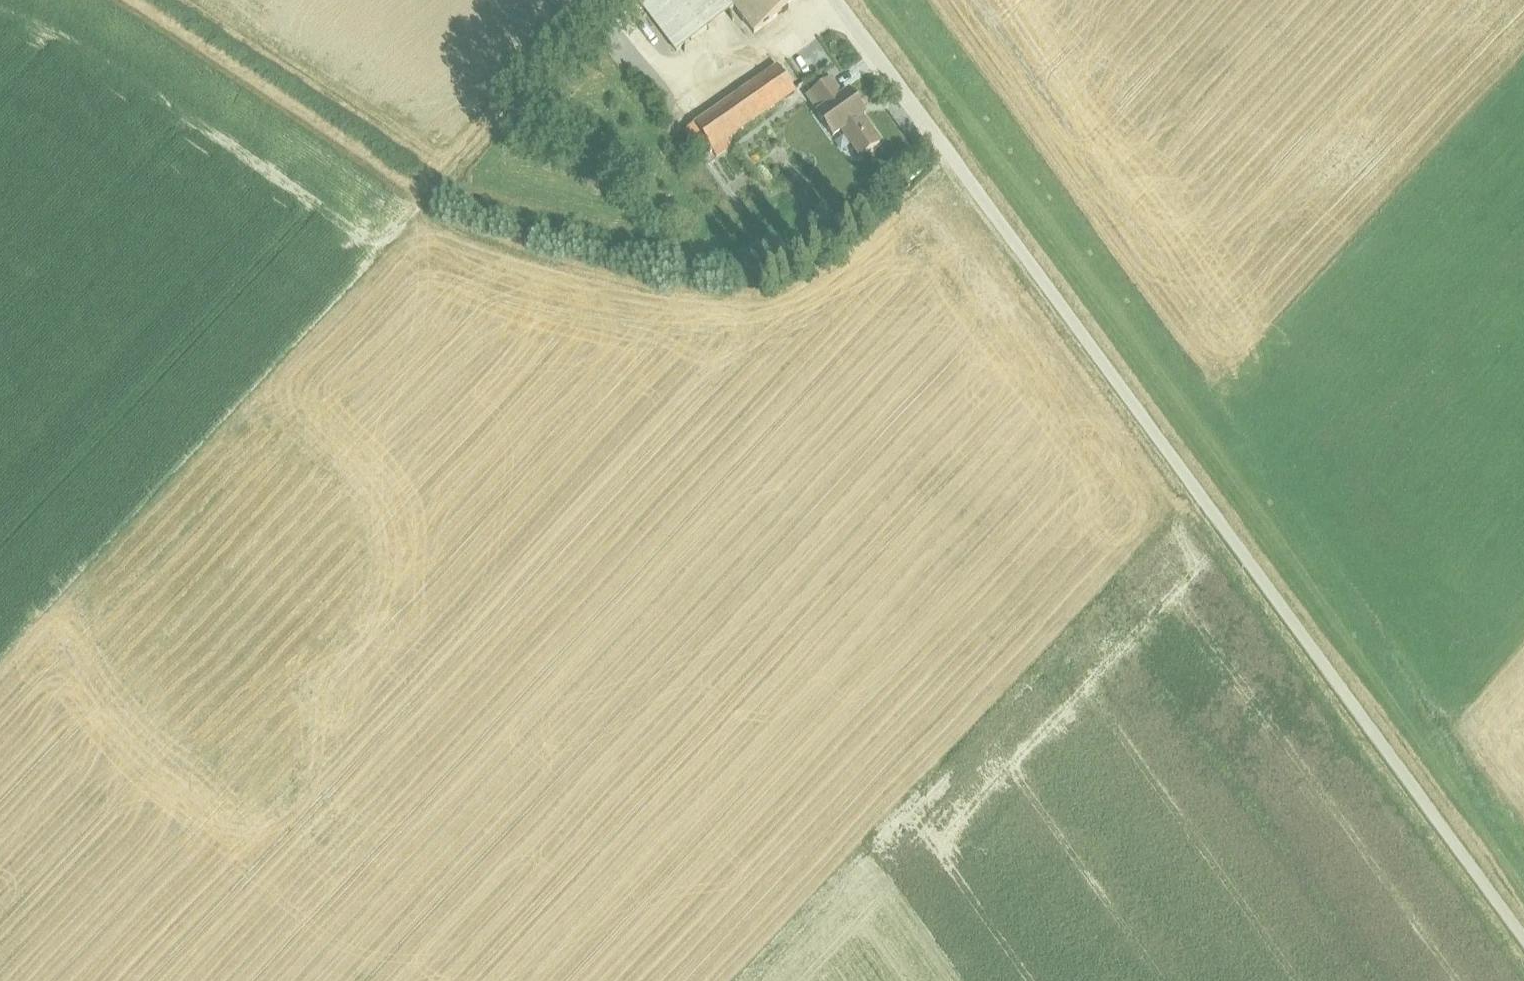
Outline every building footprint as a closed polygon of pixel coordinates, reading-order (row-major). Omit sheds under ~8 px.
[(676,52),(729,12),(734,8),(751,31),(753,34),(798,0),(637,0),(676,52)] [(727,139),(795,92),(777,66),(684,130),(702,157),(711,150),(716,157),(731,146),(727,139)] [(878,143),(860,117),(864,114),(848,91),(842,96),(830,79),(810,93),(822,109),(815,114),(831,136),(841,130),(859,156),(878,143)]
